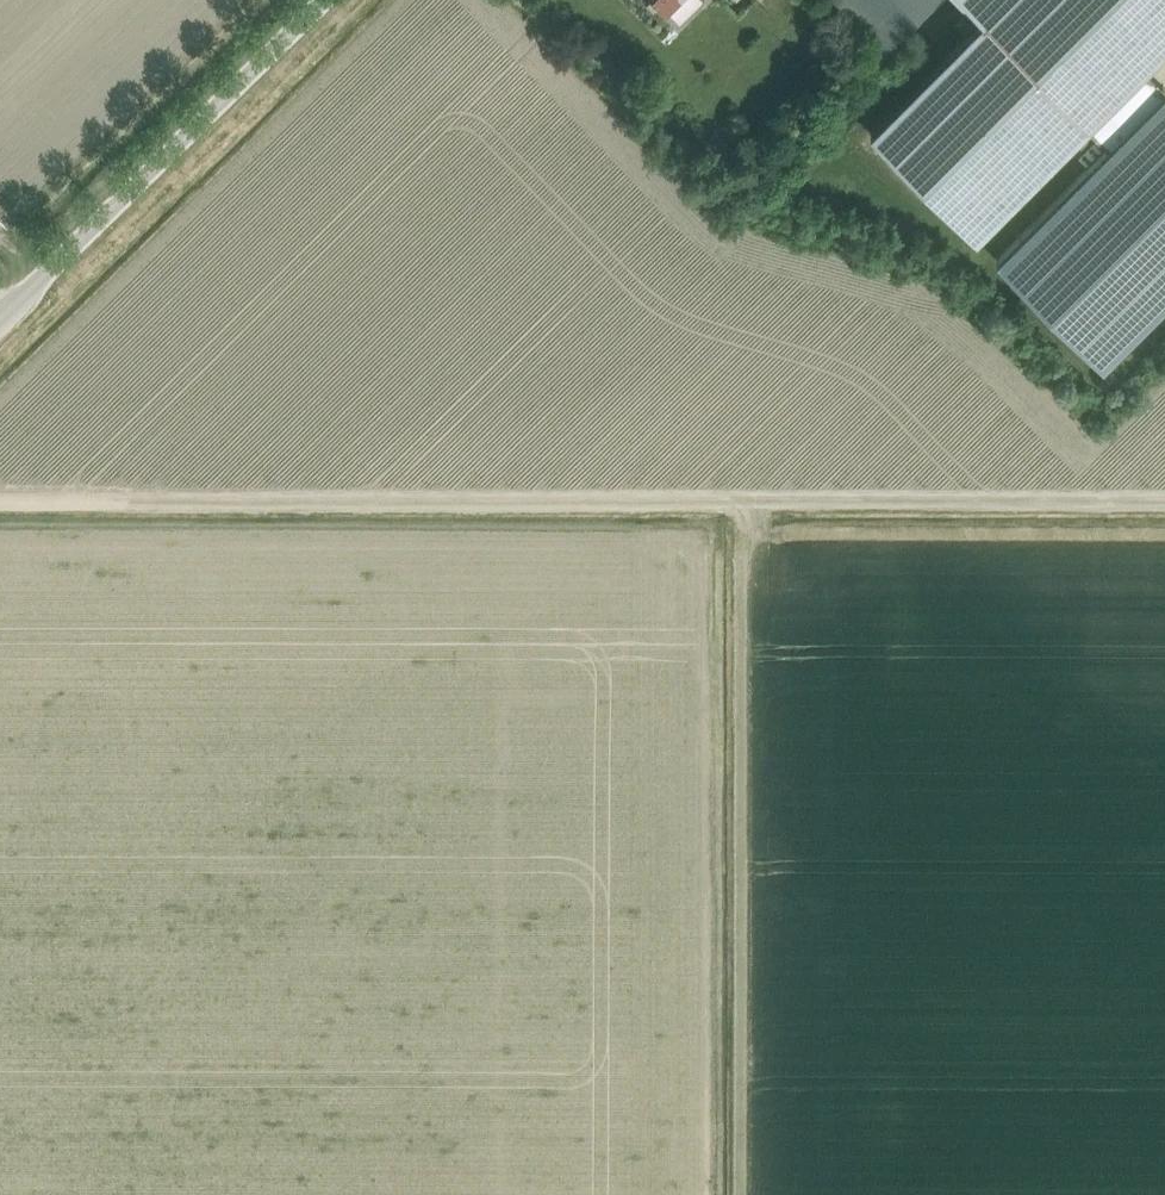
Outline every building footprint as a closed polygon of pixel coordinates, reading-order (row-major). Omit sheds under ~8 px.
[(664,12),(677,0),(653,0),(664,12)] [(990,0),(963,0),(982,19),(869,133),(975,238),(1086,126),(1144,68),(1164,47),(1164,0),(1001,0),(996,5),(990,0)] [(1144,68),(1086,126),(1107,147),(996,259),(1102,365),(1164,301),(1164,89),(1144,68)]
